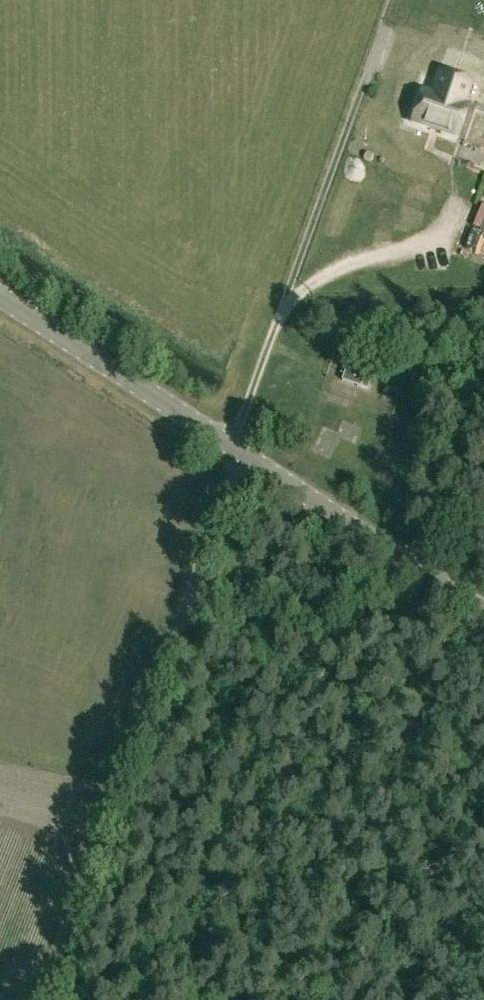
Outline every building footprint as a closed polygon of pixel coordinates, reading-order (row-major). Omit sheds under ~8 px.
[(422,91),(411,122),(412,122),(459,138),(470,108),(464,106),(473,81),(441,70),(432,95),(422,91)] [(474,147),(469,163),(483,167),(483,150),(474,147)] [(342,381),(367,390),(371,378),(346,369),(342,381)]
